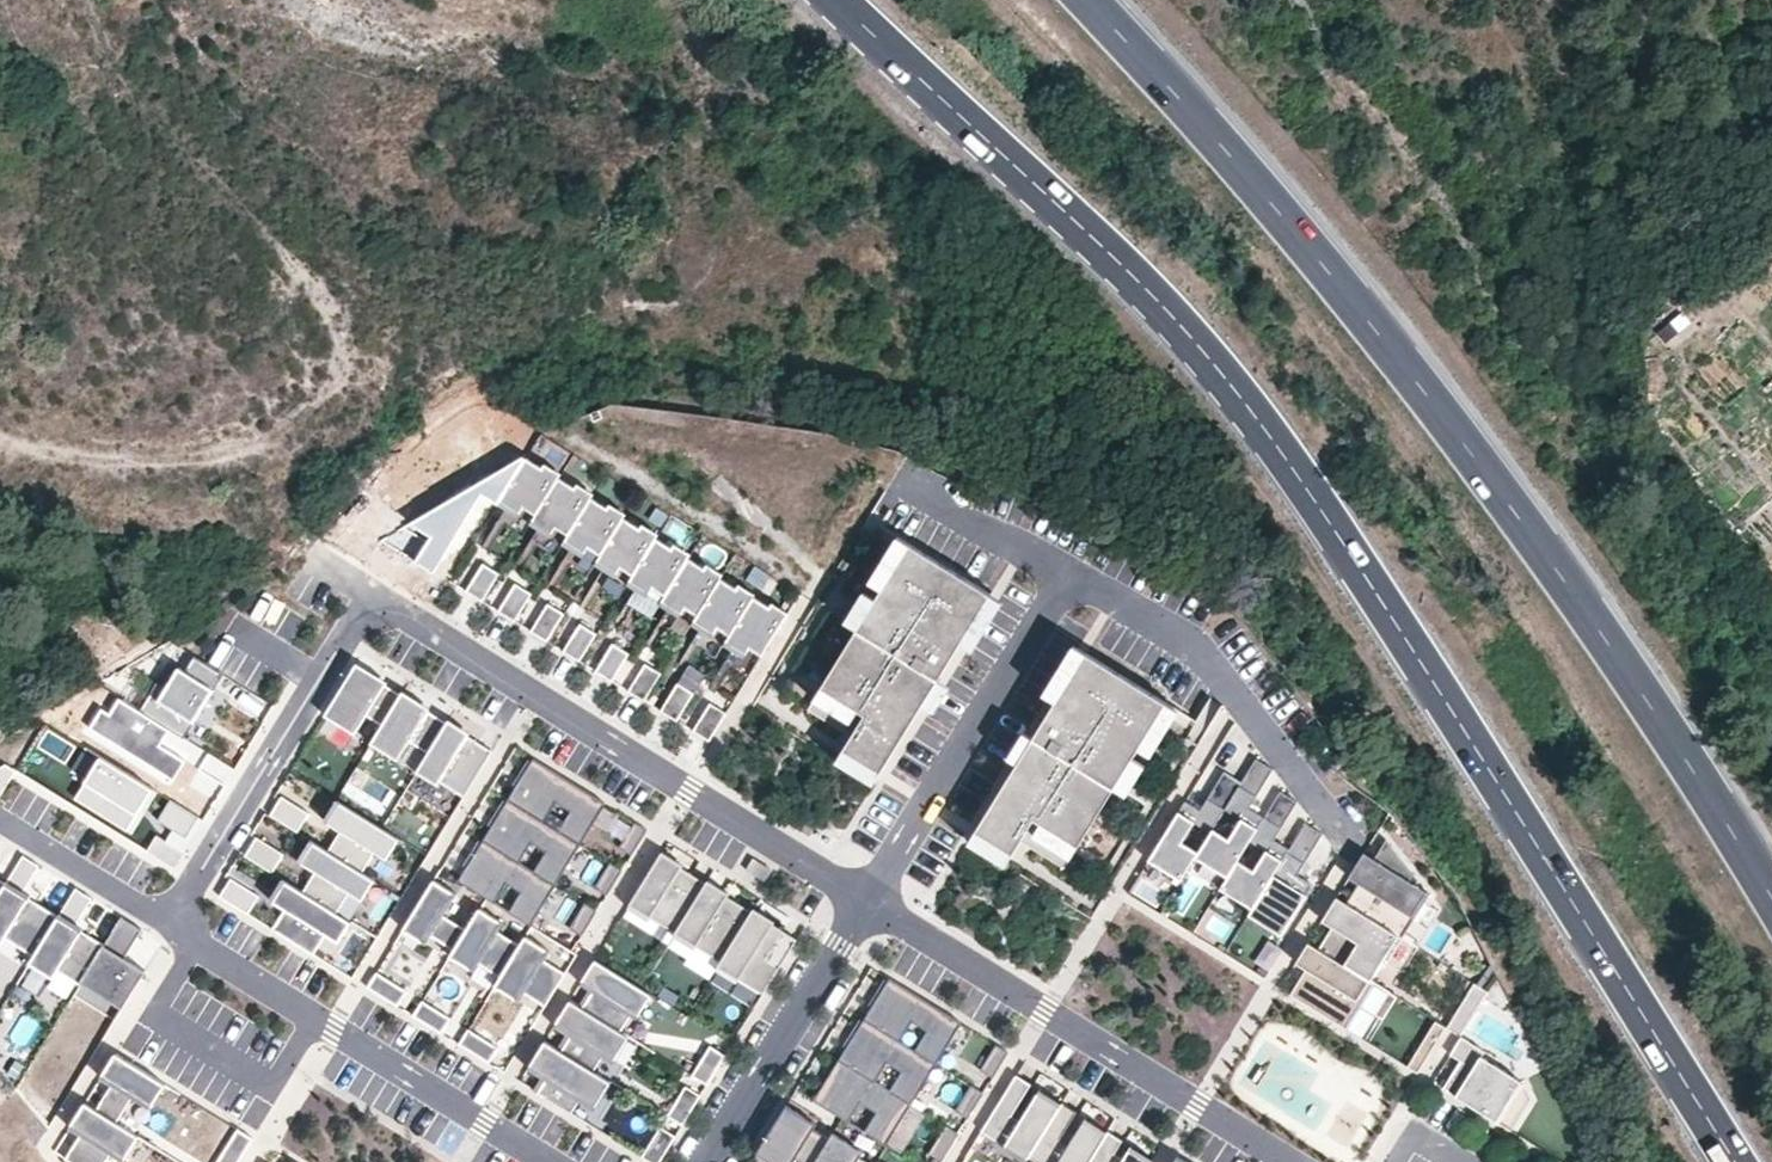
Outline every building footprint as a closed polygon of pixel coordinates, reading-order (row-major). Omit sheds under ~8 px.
[(524,458),(416,526),(441,538),(424,567),(441,577),(490,498),(498,502),(524,458)] [(555,483),(522,464),(494,509),(514,522),(518,515),(530,522),(555,483)] [(588,501),(556,482),(555,483),(530,522),(527,527),(547,539),(552,533),(564,539),(588,501)] [(622,520),(588,501),(564,539),(560,546),(580,558),(585,552),(598,559),(622,520)] [(655,539),(622,520),(598,559),(593,565),(614,578),(618,571),(630,578),(655,539)] [(878,595),(909,546),(896,538),(866,588),(878,595)] [(687,558),(655,539),(630,578),(626,584),(646,596),(651,590),(663,597),(687,558)] [(959,645),(989,596),(909,546),(878,595),(856,631),(840,657),(807,711),(850,738),(888,761),(921,706),(937,682),(959,645)] [(720,578),(687,559),(659,604),(679,616),(684,610),(696,617),(720,578)] [(492,566),(474,594),(490,604),(508,576),(492,566)] [(753,599),(720,578),(696,617),(692,624),(712,637),(716,630),(728,637),(753,599)] [(527,586),(509,614),(525,624),(543,596),(527,586)] [(972,652),(1002,603),(989,596),(959,645),(972,652)] [(785,619),(753,599),(728,637),(724,644),(745,656),(749,649),(761,657),(785,619)] [(556,606),(538,634),(554,644),(572,616),(556,606)] [(840,657),(856,631),(843,624),(828,649),(840,657)] [(586,625),(568,654),(584,664),(602,635),(586,625)] [(619,646),(601,674),(617,684),(635,656),(619,646)] [(1055,703),(1084,654),(1072,647),(1042,695),(1055,703)] [(1135,753),(1165,704),(1084,654),(1055,703),(1032,740),(1016,764),(982,819),(1020,843),(1063,870),(1097,815),(1113,790),(1135,753)] [(183,740),(222,676),(192,657),(182,673),(176,669),(163,690),(154,685),(137,712),(183,740)] [(645,664),(627,693),(643,702),(661,674),(645,664)] [(380,728),(399,697),(353,669),(324,716),(355,734),(365,718),(380,728)] [(934,714),(949,689),(937,682),(921,706),(934,714)] [(677,684),(659,713),(676,722),(693,694),(677,684)] [(443,729),(445,725),(399,697),(380,728),(377,734),(404,751),(408,745),(426,756),(443,729)] [(709,704),(692,732),(708,742),(726,714),(709,704)] [(1148,761),(1178,712),(1165,704),(1135,753),(1148,761)] [(169,737),(121,706),(113,719),(104,713),(92,731),(172,781),(184,763),(161,748),(169,737)] [(458,734),(445,725),(443,729),(456,737),(458,734)] [(491,754),(458,734),(456,737),(443,729),(426,756),(417,771),(462,799),(491,754)] [(1016,764),(1032,740),(1019,733),(1004,757),(1016,764)] [(404,751),(377,734),(370,744),(398,761),(404,751)] [(888,761),(850,738),(835,763),(872,786),(888,761)] [(156,794),(99,758),(73,799),(130,835),(156,794)] [(603,804),(532,760),(506,801),(579,845),(603,804)] [(1248,842),(1263,819),(1248,809),(1272,770),(1254,760),(1240,784),(1223,810),(1239,820),(1227,840),(1211,830),(1209,834),(1197,854),(1194,858),(1226,878),(1236,862),(1248,842)] [(15,773),(3,766),(0,768),(0,797),(15,773)] [(1223,810),(1240,784),(1222,773),(1199,811),(1184,802),(1147,861),(1179,882),(1194,858),(1197,854),(1180,843),(1193,823),(1209,834),(1211,830),(1223,810)] [(1110,822),(1125,798),(1113,790),(1097,815),(1110,822)] [(1251,910),(1288,850),(1273,841),(1296,803),(1279,792),(1263,819),(1248,842),(1265,852),(1253,872),(1236,862),(1226,878),(1219,890),(1251,910)] [(278,797),(267,816),(294,833),(306,814),(278,797)] [(506,801),(481,841),(554,887),(580,846),(579,845),(506,801)] [(201,822),(168,802),(156,822),(173,832),(164,845),(181,855),(201,822)] [(397,840),(335,802),(322,822),(337,831),(325,852),(359,873),(371,852),(384,860),(397,840)] [(1020,843),(982,819),(967,845),(1005,868),(1020,843)] [(646,831),(634,823),(619,846),(632,854),(646,831)] [(1251,910),(1246,918),(1279,938),(1309,889),(1291,879),(1318,835),(1303,825),(1288,850),(1251,910)] [(255,839),(244,858),(271,875),(283,856),(255,839)] [(1401,938),(1428,894),(1414,886),(1417,881),(1385,839),(1373,860),(1357,885),(1345,904),(1401,938)] [(554,887),(481,841),(456,882),(529,927),(554,887)] [(325,852),(312,843),(299,864),(314,873),(301,894),(335,915),(348,894),(361,902),(374,882),(359,873),(325,852)] [(1347,878),(1357,885),(1373,860),(1363,853),(1347,878)] [(671,864),(659,856),(656,861),(668,869),(671,864)] [(771,869),(751,857),(745,867),(764,879),(771,869)] [(22,858),(5,886),(0,893),(0,947),(3,941),(32,959),(57,919),(34,904),(21,896),(38,868),(22,858)] [(671,939),(705,884),(671,864),(668,869),(656,861),(625,911),(671,939)] [(607,895),(621,872),(609,864),(594,887),(607,895)] [(258,897),(230,880),(219,899),(247,916),(258,897)] [(453,894),(433,881),(401,933),(421,946),(426,938),(451,953),(473,918),(448,903),(453,894)] [(301,894),(282,882),(270,902),(284,911),(271,931),(314,957),(325,937),(338,945),(350,924),(335,915),(301,894)] [(751,913),(705,884),(671,939),(717,968),(747,918),(751,913)] [(26,888),(21,896),(34,904),(39,896),(26,888)] [(91,901),(75,891),(57,919),(32,959),(28,967),(45,978),(50,970),(78,987),(103,947),(74,929),(91,901)] [(1331,927),(1345,904),(1335,897),(1321,921),(1331,927)] [(582,936),(596,912),(584,904),(569,928),(582,936)] [(1401,938),(1345,904),(1331,927),(1317,949),(1368,981),(1369,981),(1383,959),(1387,962),(1401,938)] [(451,953),(446,962),(469,975),(474,967),(497,982),(519,947),(495,932),(501,924),(478,910),(473,918),(451,953)] [(762,920),(751,913),(747,918),(759,925),(762,920)] [(762,996),(796,941),(762,920),(759,925),(747,918),(717,968),(762,996)] [(138,936),(117,924),(103,947),(78,987),(77,990),(118,1016),(140,980),(119,967),(138,936)] [(497,982),(492,990),(515,1004),(520,995),(543,1010),(565,975),(541,960),(547,952),(524,938),(519,947),(497,982)] [(3,941),(0,947),(0,956),(25,971),(32,959),(3,941)] [(1317,949),(1289,995),(1340,1027),(1368,981),(1317,949)] [(651,996),(594,961),(582,982),(594,989),(581,1009),(621,1034),(630,1019),(635,1022),(651,996)] [(78,987),(50,970),(45,978),(39,987),(68,1004),(77,990),(78,987)] [(376,974),(366,989),(397,1008),(406,993),(376,974)] [(888,980),(863,1020),(935,1064),(960,1024),(888,980)] [(1349,1025),(1364,1033),(1389,988),(1374,980),(1349,1025)] [(1476,984),(1448,1030),(1460,1038),(1488,991),(1476,984)] [(421,1002),(412,1018),(443,1036),(452,1021),(421,1002)] [(581,1009),(569,1002),(555,1025),(571,1035),(560,1053),(593,1073),(604,1055),(615,1061),(629,1039),(621,1034),(581,1009)] [(863,1020),(838,1061),(910,1105),(935,1064),(863,1020)] [(1435,1021),(1407,1067),(1417,1073),(1445,1027),(1435,1021)] [(467,1031),(458,1046),(488,1065),(498,1049),(467,1031)] [(1483,1052),(1460,1038),(1449,1055),(1463,1063),(1445,1091),(1495,1122),(1520,1081),(1481,1057),(1483,1052)] [(593,1073),(560,1053),(544,1043),(528,1068),(546,1079),(537,1094),(571,1115),(581,1099),(595,1108),(610,1084),(593,1073)] [(996,1046),(979,1074),(992,1082),(1009,1054),(996,1046)] [(694,1079),(706,1087),(725,1056),(712,1048),(694,1079)] [(1261,1106),(1305,1112),(1312,1061),(1268,1055),(1261,1106)] [(151,1107),(164,1086),(115,1056),(102,1077),(113,1084),(95,1112),(115,1124),(133,1096),(151,1107)] [(910,1105),(838,1061),(813,1102),(885,1146),(910,1105)] [(1031,1080),(1016,1071),(982,1127),(1027,1155),(1060,1102),(1061,1101),(1038,1087),(1032,1098),(1026,1107),(1017,1102),(1023,1092),(1031,1080)] [(973,1085),(956,1113),(969,1121),(986,1094),(973,1085)] [(669,1119),(681,1127),(700,1097),(687,1089),(669,1119)] [(1032,1098),(1023,1092),(1017,1102),(1026,1107),(1032,1098)] [(1060,1102),(1027,1155),(1025,1159),(1030,1161),(1086,1161),(1104,1133),(1082,1119),(1075,1130),(1069,1139),(1061,1134),(1066,1125),(1074,1112),(1060,1102)] [(138,1139),(115,1124),(95,1112),(84,1105),(70,1128),(81,1135),(65,1161),(66,1161),(107,1161),(112,1153),(124,1161),(138,1139)] [(756,1154),(770,1161),(793,1161),(796,1158),(803,1161),(815,1161),(829,1140),(813,1130),(816,1125),(786,1106),(756,1154)] [(1069,1139),(1075,1130),(1066,1125),(1061,1134),(1069,1139)] [(927,1154),(940,1161),(957,1135),(944,1127),(927,1154)] [(1152,1158),(1130,1144),(1129,1146),(1124,1154),(1115,1149),(1120,1141),(1123,1136),(1108,1127),(1104,1133),(1086,1161),(1150,1161),(1152,1158)] [(252,1140),(235,1130),(216,1161),(239,1161),(252,1140)] [(647,1161),(660,1161),(675,1137),(662,1130),(644,1160),(647,1161)] [(860,1157),(863,1152),(833,1133),(829,1140),(815,1161),(868,1161),(860,1157)] [(1124,1154),(1129,1146),(1120,1141),(1115,1149),(1124,1154)] [(1154,1155),(1131,1141),(1130,1144),(1152,1158),(1154,1155)] [(1174,1161),(1197,1161),(1180,1152),(1174,1161)]
